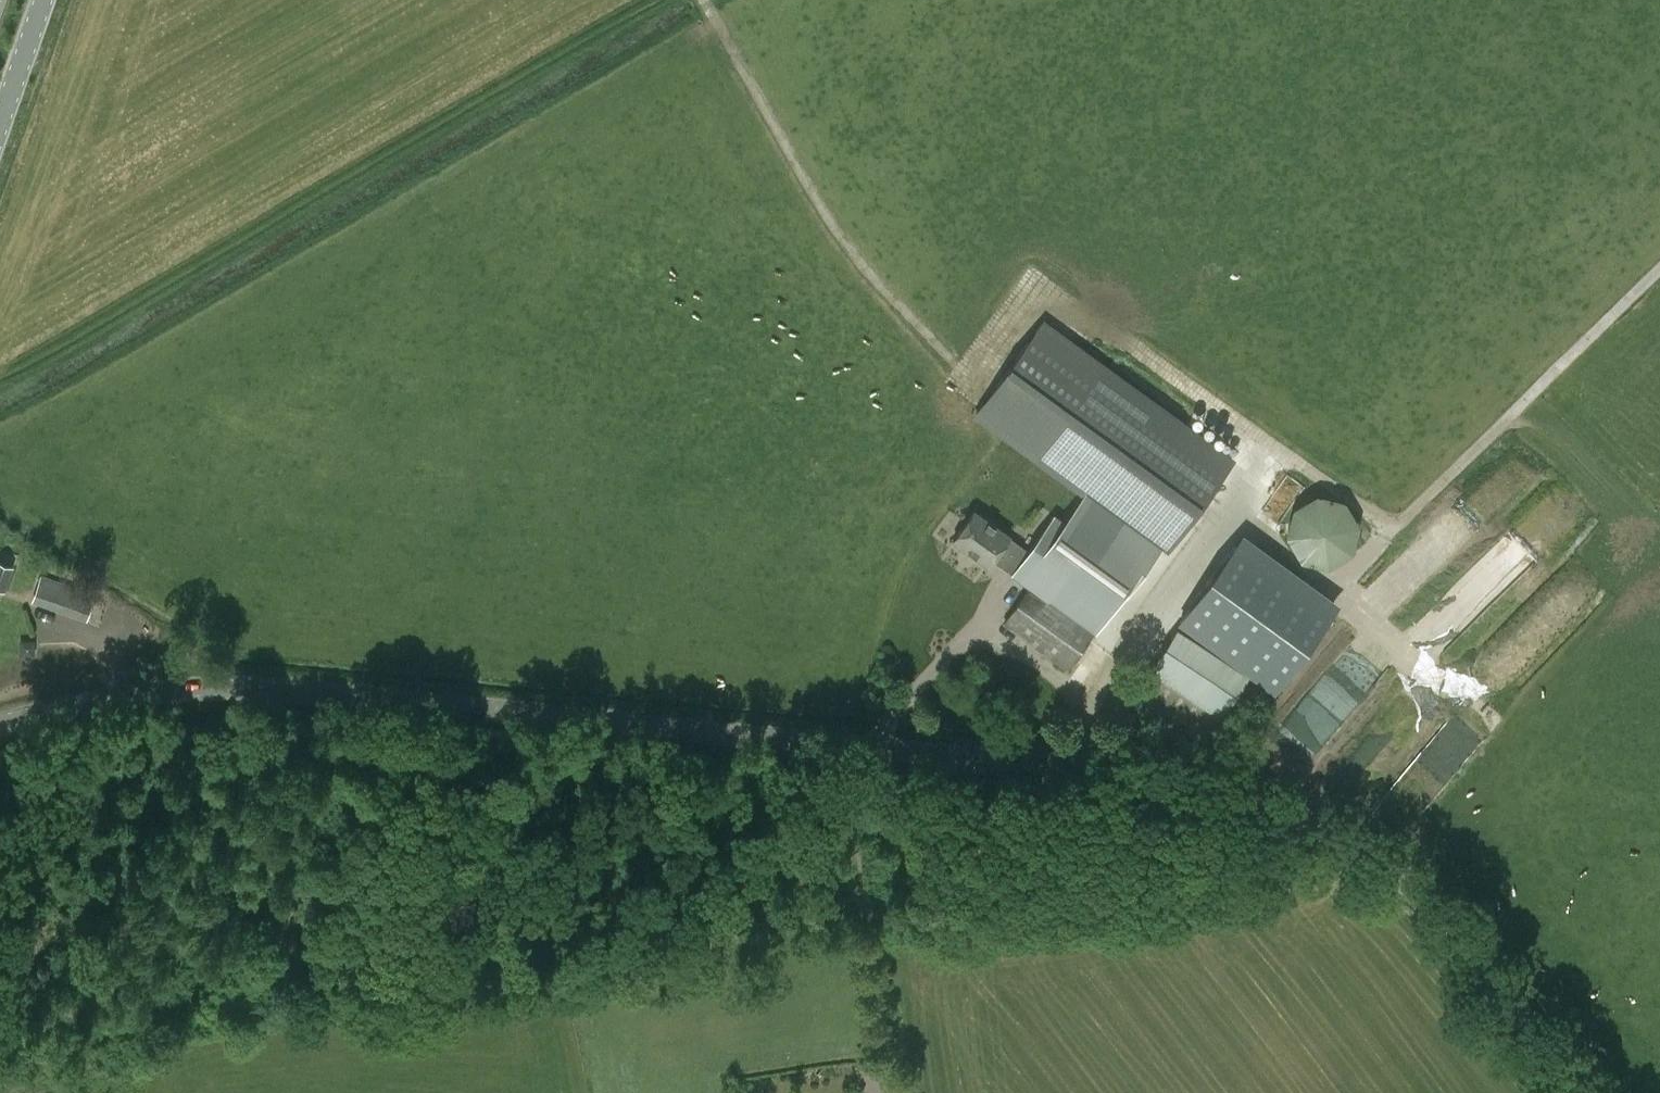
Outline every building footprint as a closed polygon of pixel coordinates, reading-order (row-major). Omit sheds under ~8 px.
[(1028,550),(1008,536),(973,512),(953,541),(988,565),(992,559),(1012,574),(1011,576),(1028,588),(1002,624),(1067,670),(1136,574),(1091,541),(1112,513),(1166,551),(1235,456),(1201,431),(1197,437),(1105,370),(1108,366),(1044,318),(972,416),(1038,464),(1041,461),(1076,486),(1068,498),(1066,497),(1028,550)] [(1345,500),(1317,493),(1291,507),(1285,536),(1299,560),(1327,568),(1352,554),(1359,526),(1345,500)] [(1337,604),(1242,535),(1186,612),(1281,681),(1337,604)] [(0,560),(0,589),(4,590),(13,565),(0,560)] [(96,595),(40,575),(31,601),(87,621),(96,595)] [(1252,670),(1181,622),(1137,686),(1209,735),(1252,670)]
